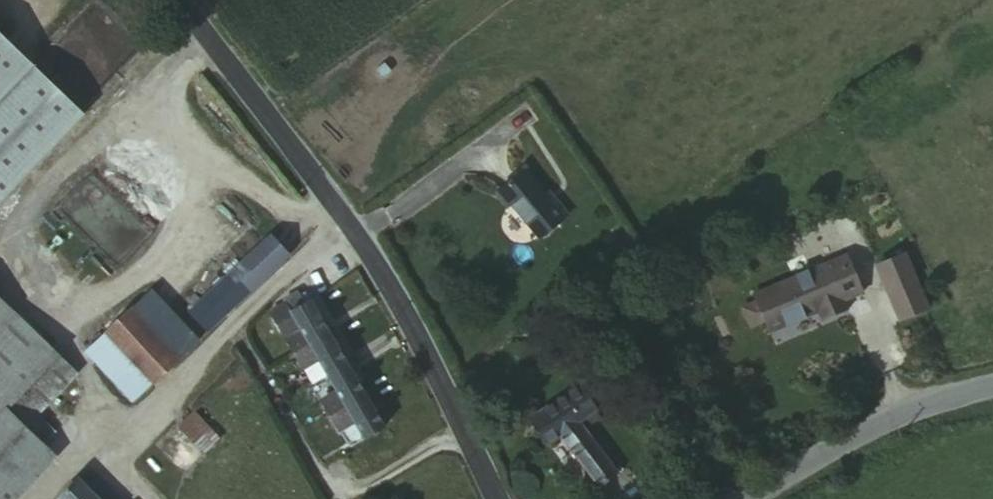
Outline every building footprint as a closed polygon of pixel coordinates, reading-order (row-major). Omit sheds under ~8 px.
[(87,105),(0,11),(0,187),(87,105)] [(546,194),(525,168),(493,193),(505,207),(508,204),(537,237),(567,213),(553,194),(546,194)] [(119,305),(165,358),(188,336),(158,303),(193,268),(199,273),(184,288),(193,298),(187,304),(206,324),(279,254),(262,234),(226,266),(215,256),(252,221),(223,188),(178,230),(188,241),(119,305)] [(915,284),(904,259),(878,270),(889,295),(915,284)] [(836,264),(744,305),(760,344),(811,321),(815,329),(837,319),(833,311),(853,302),(836,264)] [(927,313),(915,284),(889,295),(901,324),(927,313)] [(260,310),(283,351),(319,330),(302,302),(295,305),(287,292),(260,310)] [(29,431),(11,413),(23,400),(64,361),(6,296),(0,302),(0,458),(29,431)] [(94,329),(143,380),(165,358),(119,305),(94,329)] [(126,397),(143,380),(94,329),(75,346),(126,397)] [(338,364),(319,330),(283,351),(294,369),(310,360),(318,375),(338,364)] [(338,364),(318,375),(326,387),(311,398),(320,414),(337,404),(356,394),(338,364)] [(563,400),(580,419),(594,409),(579,388),(563,400)] [(374,425),(356,394),(337,404),(345,422),(354,437),(374,425)] [(11,413),(29,431),(41,420),(23,400),(11,413)] [(558,431),(596,482),(616,466),(580,419),(563,400),(545,412),(558,431)] [(337,404),(320,414),(331,431),(345,422),(337,404)] [(208,438),(183,410),(167,425),(193,452),(208,438)] [(543,441),(551,436),(558,431),(545,412),(532,423),(543,441)] [(0,458),(0,486),(43,446),(29,431),(0,458)] [(49,498),(110,498),(89,478),(80,488),(71,479),(49,498)]
